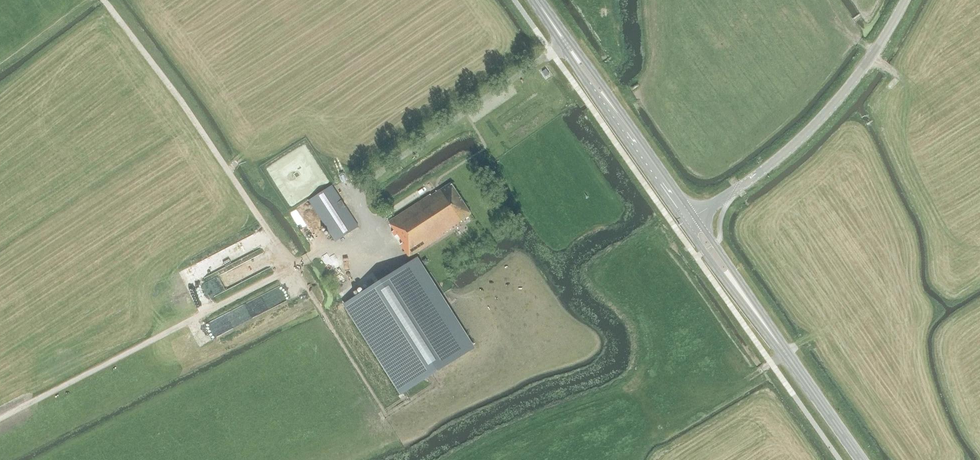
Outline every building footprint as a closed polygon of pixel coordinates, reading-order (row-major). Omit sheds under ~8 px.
[(458,223),(471,214),(451,183),(431,196),(431,195),(388,222),(394,231),(392,232),(409,258),(410,258),(413,255),(460,225),(458,223)] [(336,242),(359,227),(332,186),(309,200),(336,242)] [(412,262),(346,304),(402,393),(473,348),(460,327),(416,259),(413,255),(410,258),(412,262)] [(236,270),(206,282),(212,297),(242,285),(236,270)]
